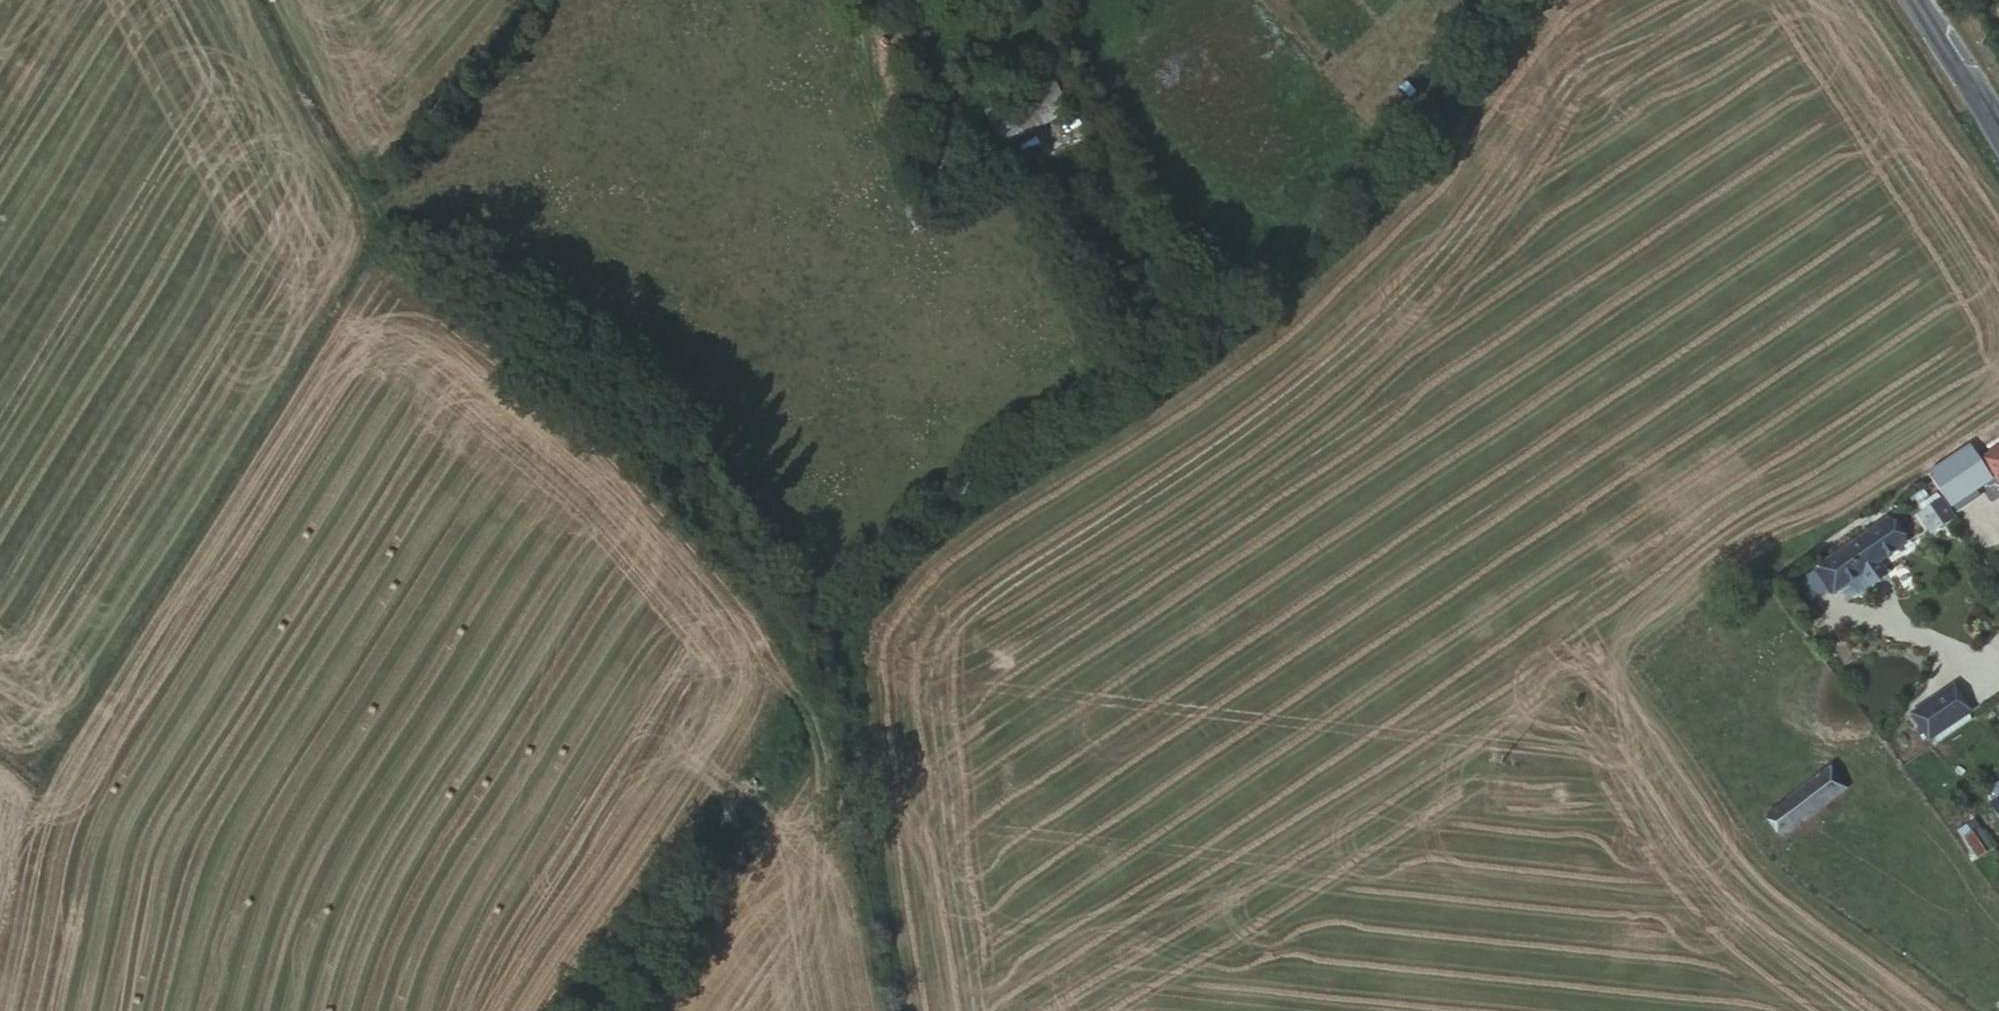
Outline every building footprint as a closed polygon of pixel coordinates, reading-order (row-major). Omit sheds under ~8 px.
[(999,150),(1071,119),(1054,81),(982,112),(999,150)] [(1979,459),(1995,482),(1998,479),(1998,444),(1979,459)] [(1982,474),(1965,454),(1944,468),(1958,489),(1982,474)] [(1937,524),(1957,510),(1946,493),(1925,507),(1937,524)] [(1890,549),(1871,528),(1808,572),(1823,595),(1890,549)] [(1915,744),(1955,712),(1937,686),(1895,718),(1915,744)] [(1836,756),(1768,801),(1781,820),(1849,776),(1836,756)]
